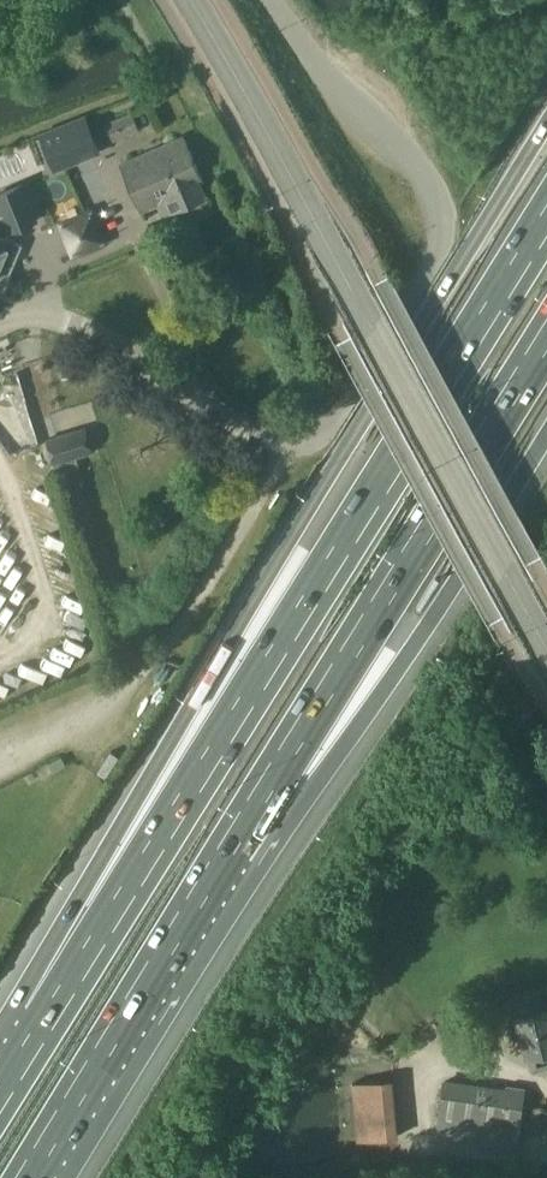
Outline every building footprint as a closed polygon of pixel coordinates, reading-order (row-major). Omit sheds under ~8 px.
[(133,113),(107,123),(114,139),(139,129),(133,113)] [(41,133),(55,169),(100,151),(86,115),(41,133)] [(214,210),(203,185),(205,184),(184,135),(121,162),(142,210),(158,204),(163,215),(187,204),(194,220),(214,210)] [(3,290),(23,244),(12,239),(12,238),(8,236),(10,230),(37,220),(22,184),(0,193),(0,289),(3,290)] [(54,464),(93,452),(86,426),(46,438),(54,464)] [(62,756),(49,763),(53,771),(66,764),(62,756)] [(518,1014),(518,1016),(510,1018),(514,1037),(523,1035),(527,1054),(529,1053),(533,1070),(546,1066),(546,1007),(544,1008),(540,994),(523,998),(526,1012),(518,1014)] [(358,1137),(397,1134),(392,1076),(353,1080),(358,1137)] [(444,1079),(438,1116),(436,1124),(445,1136),(516,1146),(525,1087),(509,1084),(508,1089),(444,1079)] [(538,1177),(540,1168),(522,1165),(520,1174),(538,1177)]
